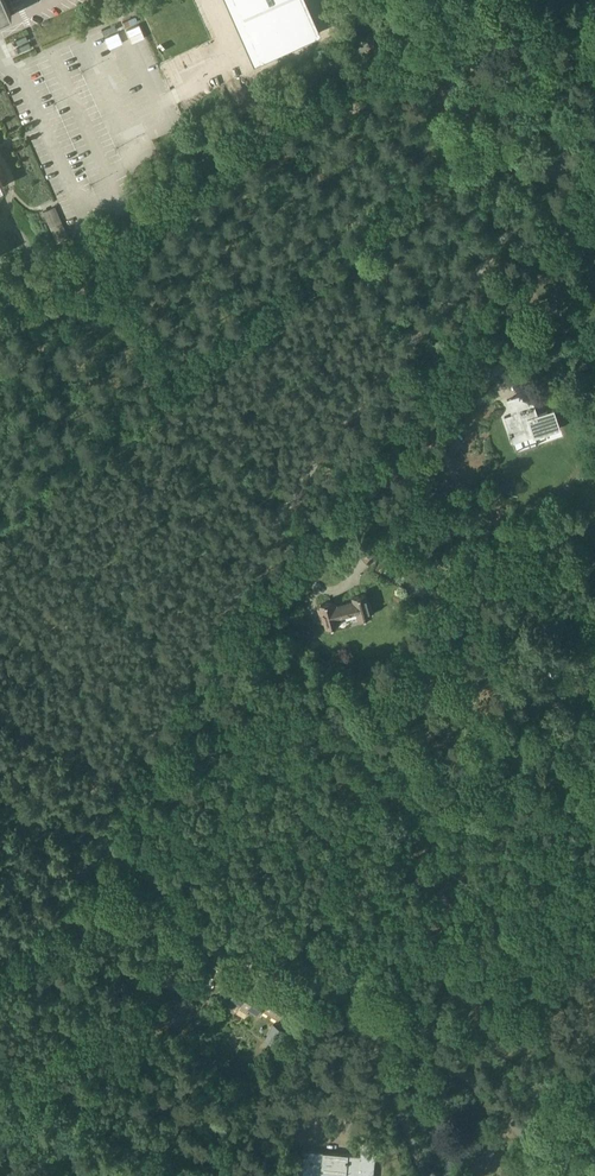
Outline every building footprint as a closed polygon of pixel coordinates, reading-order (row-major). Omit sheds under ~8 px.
[(13,15),(7,0),(0,0),(0,21),(13,15)] [(305,0),(238,0),(262,56),(318,31),(305,0)] [(44,212),(58,243),(70,238),(56,206),(44,212)] [(518,412),(506,416),(513,440),(533,434),(534,437),(560,428),(554,409),(537,414),(530,392),(514,397),(518,412)] [(446,477),(436,491),(444,496),(453,483),(446,477)] [(322,607),(318,608),(322,622),(326,621),(327,627),(338,624),(336,617),(357,611),(359,618),(370,615),(365,598),(364,593),(362,594),(353,596),(354,601),(338,605),(337,601),(333,602),(332,600),(321,603),(322,607)] [(552,663),(549,669),(554,675),(561,674),(563,667),(559,661),(552,663)] [(274,1023),(265,1039),(269,1041),(275,1045),(284,1029),(279,1026),(274,1023)] [(300,1175),(312,1175),(312,1169),(358,1174),(358,1175),(373,1175),(375,1157),(380,1157),(380,1152),(385,1153),(385,1145),(385,1143),(377,1142),(362,1141),(360,1155),(306,1149),(303,1149),(300,1175)] [(561,1165),(551,1161),(544,1175),(556,1175),(561,1165)]
